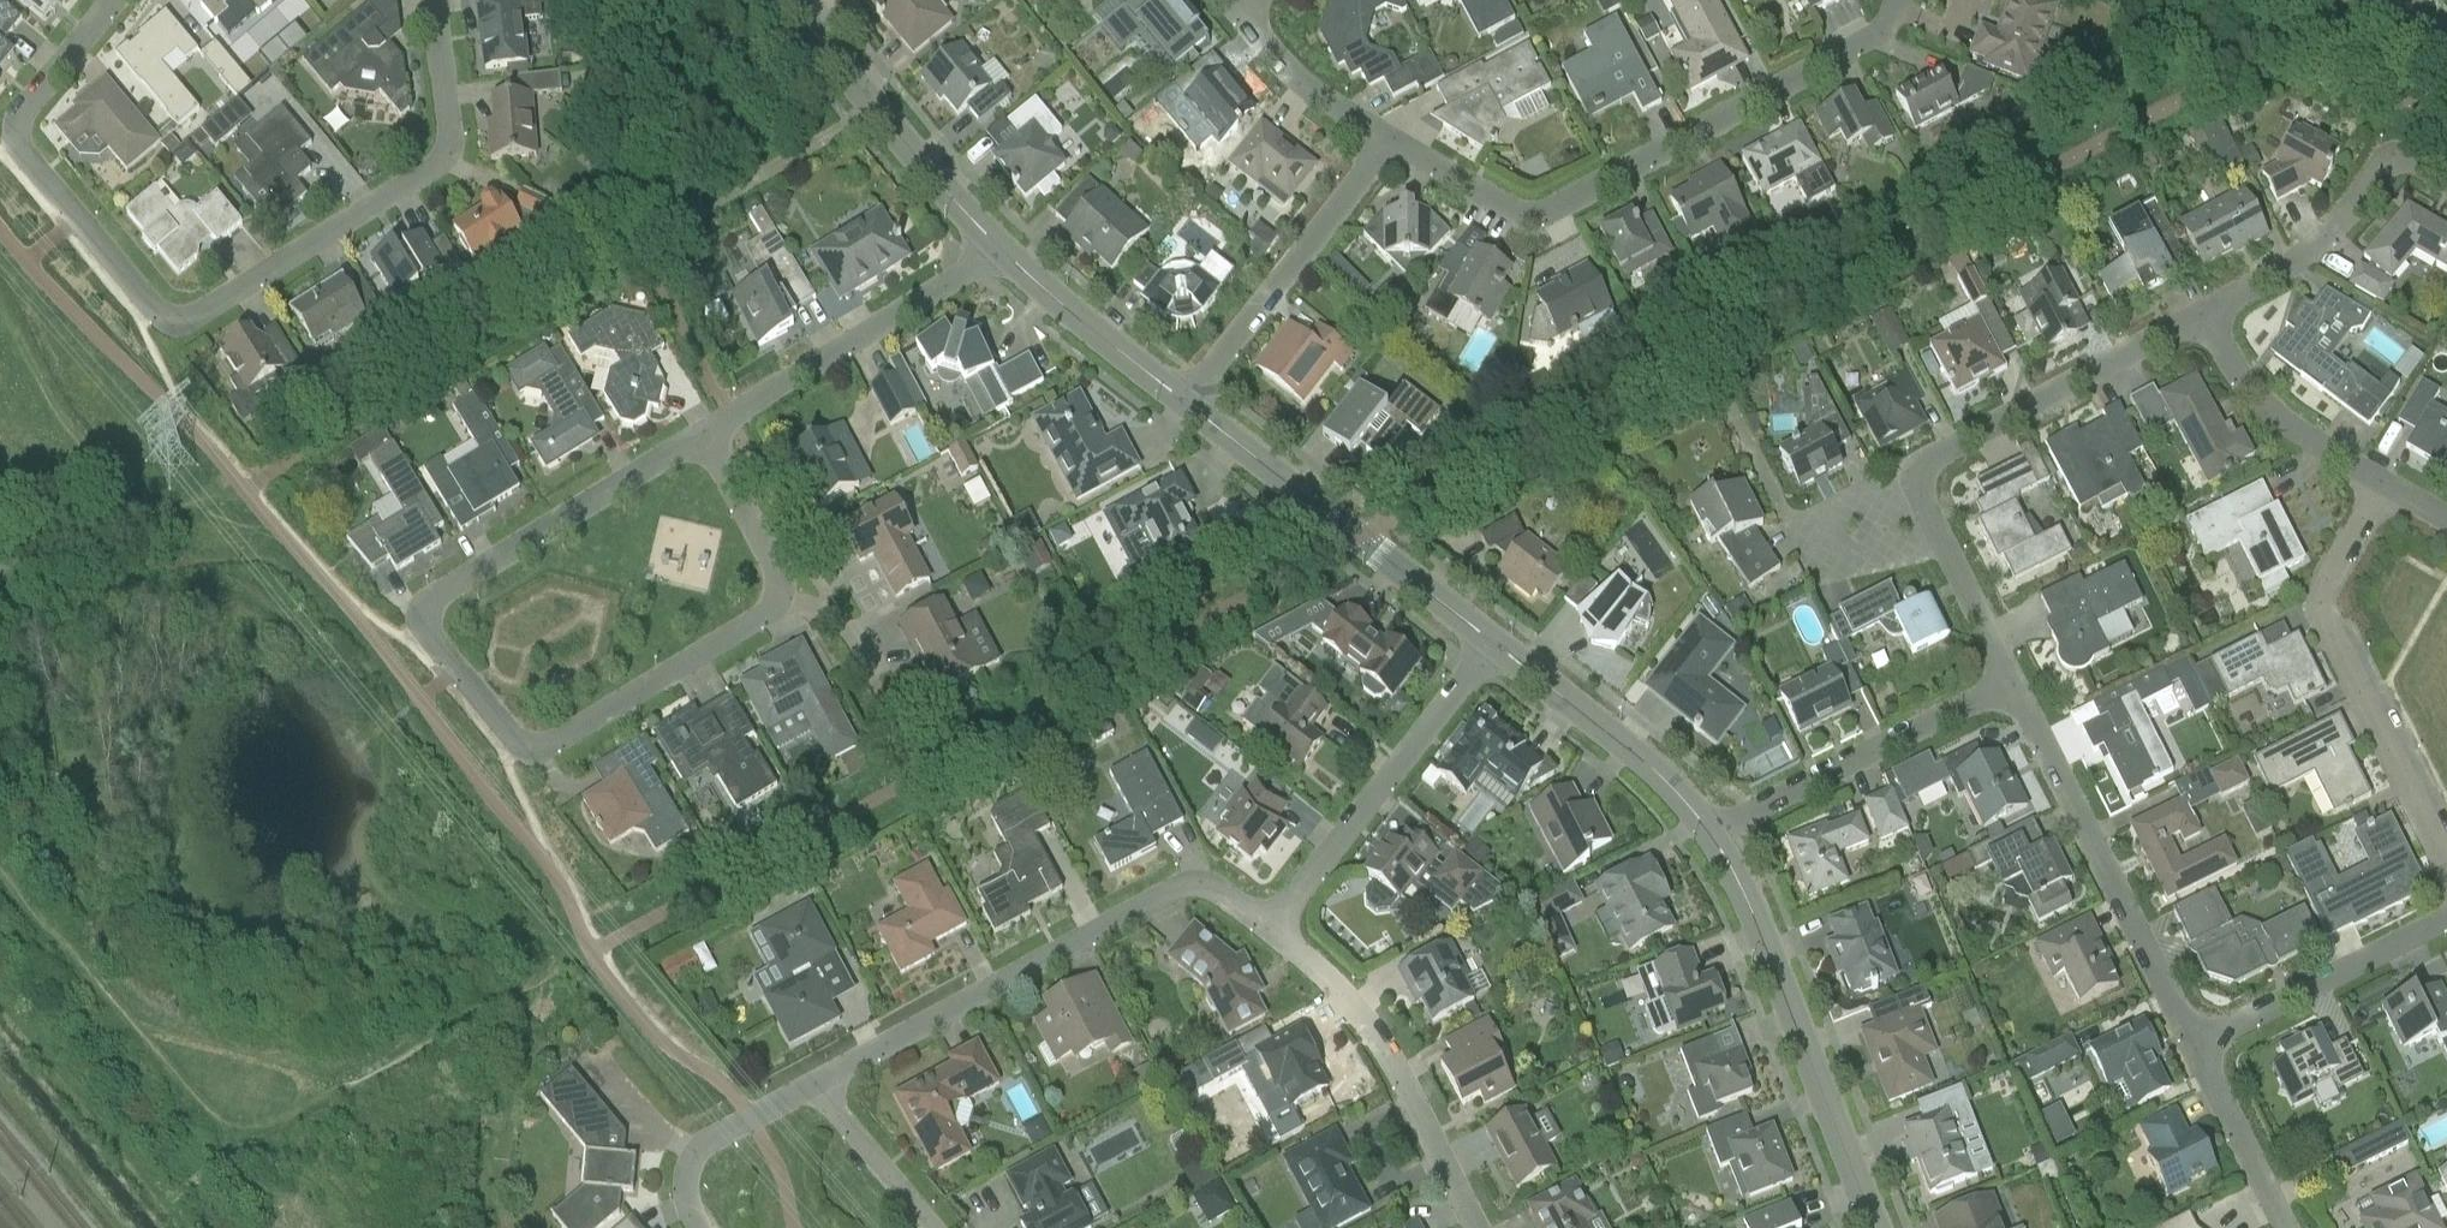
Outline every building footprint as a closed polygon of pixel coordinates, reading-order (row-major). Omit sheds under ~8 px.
[(42,22),(60,0),(16,0),(42,22)] [(203,4),(200,7),(215,25),(216,23),(228,37),(255,13),(257,16),(276,0),(199,0),(203,4)] [(480,27),(483,50),(480,50),(481,63),(484,63),(485,71),(526,66),(521,22),(542,20),(539,0),(510,0),(511,7),(478,11),(480,27)] [(869,1),(878,12),(876,13),(881,19),(882,18),(891,28),(893,26),(903,37),(900,40),(913,55),(951,24),(931,0),(870,0),(869,1)] [(1100,29),(1116,48),(1120,53),(1146,32),(1176,68),(1193,54),(1191,52),(1204,40),(1209,46),(1210,45),(1197,29),(1200,27),(1177,0),(1157,0),(1155,2),(1160,8),(1158,10),(1155,7),(1150,1),(1149,0),(1135,0),(1124,9),(1100,29)] [(1320,34),(1338,67),(1344,64),(1351,77),(1361,72),(1369,88),(1382,81),(1392,99),(1415,87),(1419,93),(1440,82),(1443,80),(1429,54),(1396,72),(1390,61),(1367,53),(1362,43),(1370,14),(1382,8),(1401,14),(1406,11),(1400,0),(1332,0),(1334,3),(1330,5),(1323,28),(1325,32),(1320,34)] [(1487,35),(1514,21),(1504,1),(1500,3),(1499,0),(1468,0),(1487,35)] [(1608,14),(1622,7),(1618,0),(1600,0),(1608,14)] [(1679,71),(1691,92),(1716,79),(1747,62),(1744,55),(1733,34),(1714,0),(1675,0),(1681,11),(1684,10),(1697,34),(1685,40),(1688,47),(1671,56),(1679,71)] [(1810,15),(1837,0),(1802,0),(1810,15)] [(2009,74),(2026,81),(2049,22),(2053,20),(2056,13),(2053,5),(2045,2),(2041,4),(2031,0),(2013,0),(1998,38),(1981,32),(1972,54),(1988,61),(1987,65),(2009,74)] [(1,70),(13,55),(1,46),(22,20),(0,2),(0,69),(1,70)] [(386,27),(368,6),(302,62),(331,96),(360,71),(371,71),(385,88),(379,94),(400,119),(409,112),(403,61),(388,44),(385,47),(375,36),(386,27)] [(115,55),(130,73),(140,85),(141,84),(167,114),(165,115),(176,129),(199,110),(162,66),(177,53),(184,62),(197,51),(165,13),(137,36),(139,39),(129,47),(127,45),(115,55)] [(1565,78),(1585,116),(1594,112),(1595,113),(1602,108),(1602,107),(1617,99),(1615,95),(1628,89),(1642,115),(1661,104),(1615,19),(1582,37),(1596,62),(1565,78)] [(1650,19),(1634,27),(1644,45),(1660,37),(1650,19)] [(1495,44),(1498,50),(1523,36),(1517,25),(1495,37),(1495,44)] [(961,46),(921,79),(922,81),(926,79),(938,94),(935,97),(940,103),(943,100),(957,117),(965,110),(978,124),(1010,98),(1001,87),(994,93),(990,89),(978,74),(982,72),(961,46)] [(1450,116),(1442,128),(1485,155),(1492,144),(1493,145),(1496,139),(1495,138),(1505,123),(1500,114),(1550,88),(1528,46),(1482,70),(1480,66),(1435,90),(1450,116)] [(1444,63),(1443,69),(1445,73),(1451,75),(1456,72),(1457,67),(1456,62),(1449,60),(1444,63)] [(1179,106),(1168,116),(1196,149),(1207,139),(1206,138),(1208,135),(1218,146),(1240,128),(1237,124),(1253,111),(1236,90),(1234,92),(1218,74),(1214,77),(1202,63),(1172,87),(1184,101),(1182,103),(1183,104),(1180,107),(1179,106)] [(233,66),(218,79),(237,100),(237,101),(252,88),(233,66)] [(1895,96),(1906,117),(1914,133),(1988,93),(1993,80),(1966,70),(1959,87),(1960,89),(1949,94),(1947,91),(1949,91),(1941,76),(1929,83),(1932,88),(1925,91),(1921,82),(1895,96)] [(535,77),(537,96),(561,94),(559,74),(535,77)] [(89,100),(75,112),(55,129),(70,148),(84,137),(85,138),(96,139),(97,138),(126,172),(160,144),(119,96),(107,107),(93,90),(86,97),(89,100)] [(1866,121),(1862,113),(1853,96),(1816,116),(1829,140),(1840,134),(1847,147),(1862,139),(1869,152),(1892,139),(1878,114),(1866,121)] [(488,124),(488,126),(491,161),(535,157),(531,97),(508,98),(492,99),(494,124),(488,124)] [(237,100),(200,131),(201,133),(209,142),(215,149),(252,118),(237,100)] [(993,160),(994,161),(1013,185),(1011,186),(1015,191),(1017,189),(1025,199),(1037,189),(1044,198),(1059,185),(1052,176),(1064,167),(1046,145),(1061,133),(1035,101),(1006,124),(1018,139),(993,160)] [(700,105),(683,115),(691,128),(708,117),(700,105)] [(1123,105),(1113,113),(1124,125),(1133,117),(1123,105)] [(2050,105),(2036,114),(2045,127),(2059,118),(2050,105)] [(251,183),(242,191),(256,208),(265,219),(271,226),(280,219),(306,196),(295,183),(310,171),(297,156),(311,145),(295,127),(281,110),(246,139),(262,158),(243,174),(251,183)] [(2197,129),(2188,134),(2197,151),(2213,181),(2227,173),(2242,165),(2226,135),(2217,119),(2197,129)] [(1291,152),(1293,150),(1261,125),(1229,166),(1257,187),(1264,177),(1291,198),(1315,167),(1299,155),(1297,156),(1291,152)] [(1742,160),(1753,181),(1762,199),(1794,182),(1807,205),(1834,190),(1799,125),(1784,133),(1779,131),(1775,142),(1768,146),(1766,142),(1743,154),(1742,160)] [(1103,133),(1103,142),(1110,150),(1121,139),(1111,127),(1103,133)] [(2261,175),(2265,181),(2276,202),(2302,188),(2305,182),(2320,190),(2331,171),(2328,170),(2339,151),(2313,137),(2311,141),(2294,132),(2275,166),(2277,167),(2261,175)] [(201,133),(192,141),(199,150),(209,142),(201,133)] [(171,138),(160,147),(169,157),(179,148),(171,138)] [(1129,144),(1119,155),(1132,167),(1142,156),(1129,144)] [(187,145),(173,157),(183,168),(196,156),(187,145)] [(2251,148),(2238,155),(2248,173),(2261,166),(2251,148)] [(1497,163),(1491,172),(1503,179),(1508,170),(1497,163)] [(1691,190),(1670,201),(1678,216),(1677,217),(1678,220),(1671,224),(1682,245),(1691,240),(1721,224),(1733,245),(1754,234),(1745,219),(1742,213),(1743,212),(1731,189),(1719,168),(1696,180),(1688,184),(1691,190)] [(1914,175),(1898,184),(1907,201),(1923,192),(1914,175)] [(1264,177),(1257,187),(1283,208),(1291,198),(1264,177)] [(1083,243),(1094,253),(1111,269),(1110,270),(1111,271),(1145,234),(1088,181),(1055,217),(1067,229),(1063,234),(1079,249),(1083,243)] [(1211,188),(1203,198),(1214,207),(1222,197),(1211,188)] [(174,212),(173,213),(154,190),(125,213),(145,236),(142,239),(154,254),(157,251),(177,275),(195,260),(197,259),(197,257),(198,256),(199,254),(199,253),(198,251),(198,250),(197,248),(196,247),(209,237),(217,247),(242,226),(217,196),(198,212),(197,211),(194,209),(192,208),(189,207),(188,207),(185,207),(184,207),(181,208),(178,209),(176,210),(174,212)] [(469,254),(475,264),(491,254),(495,257),(499,258),(503,256),(506,253),(507,249),(506,245),(522,235),(519,229),(536,218),(553,227),(561,210),(523,191),(515,208),(521,211),(511,217),(500,200),(497,202),(493,198),(487,198),(483,201),(481,206),(482,211),(453,229),(460,239),(458,240),(467,255),(469,254)] [(774,191),(766,208),(783,217),(792,199),(774,191)] [(2267,237),(2242,191),(2179,225),(2202,268),(2243,246),(2245,249),(2267,237)] [(755,201),(743,209),(749,219),(761,211),(755,201)] [(2126,262),(2098,277),(2109,298),(2137,283),(2140,288),(2142,293),(2147,290),(2148,291),(2173,278),(2167,267),(2183,258),(2172,237),(2166,227),(2154,203),(2107,227),(2122,255),(2126,262)] [(2349,286),(2370,298),(2382,305),(2392,287),(2382,282),(2385,277),(2390,281),(2414,253),(2417,250),(2436,261),(2435,264),(2446,271),(2446,230),(2437,225),(2432,230),(2422,222),(2424,219),(2425,218),(2407,207),(2397,219),(2363,258),(2370,264),(2366,272),(2360,268),(2349,286)] [(1378,219),(1362,236),(1389,263),(1390,262),(1386,258),(1404,258),(1404,259),(1409,259),(1409,258),(1426,258),(1422,262),(1423,263),(1450,236),(1433,219),(1422,208),(1421,209),(1427,214),(1427,219),(1412,219),(1412,208),(1400,208),(1400,219),(1385,219),(1385,214),(1390,209),(1389,208),(1378,219)] [(759,283),(732,296),(758,348),(787,333),(794,330),(794,329),(790,322),(796,318),(793,314),(790,309),(811,297),(813,301),(815,300),(765,219),(761,211),(749,219),(764,244),(754,250),(767,275),(758,280),(759,283)] [(1599,232),(1610,254),(1620,271),(1636,262),(1641,271),(1671,254),(1651,216),(1636,224),(1631,215),(1599,232)] [(884,270),(886,273),(909,259),(899,243),(900,242),(897,236),(895,237),(884,218),(844,242),(841,236),(810,254),(839,302),(876,279),(874,276),(884,270)] [(1258,224),(1248,237),(1255,242),(1269,253),(1279,239),(1258,224)] [(2050,224),(2037,231),(2048,252),(2061,245),(2050,224)] [(398,254),(396,252),(393,247),(370,261),(396,302),(434,278),(439,286),(463,271),(443,239),(429,248),(421,236),(402,248),(404,250),(398,254)] [(1269,253),(1255,242),(1251,247),(1251,255),(1254,263),(1258,266),(1264,259),(1269,253)] [(2009,242),(1985,254),(1993,269),(2016,257),(2009,242)] [(1456,248),(1441,267),(1437,272),(1445,276),(1424,312),(1446,325),(1458,304),(1481,318),(1483,316),(1490,320),(1507,292),(1500,288),(1510,271),(1477,251),(1473,258),(1456,248)] [(1334,256),(1320,270),(1331,282),(1346,268),(1334,256)] [(1147,267),(1133,285),(1144,294),(1148,297),(1148,302),(1146,305),(1164,319),(1166,316),(1171,319),(1177,321),(1183,321),(1189,319),(1195,316),(1199,312),(1202,314),(1221,290),(1234,274),(1215,259),(1202,275),(1197,271),(1195,274),(1189,271),(1183,269),(1177,269),(1171,271),(1166,274),(1161,278),(1147,267)] [(1966,260),(1950,268),(1956,280),(1972,272),(1966,260)] [(1534,315),(1529,347),(1551,350),(1551,340),(1558,340),(1559,341),(1576,331),(1584,347),(1619,328),(1611,313),(1586,266),(1563,279),(1554,283),(1553,284),(1554,285),(1555,288),(1536,298),(1543,311),(1534,315)] [(1346,268),(1331,282),(1354,304),(1368,290),(1346,268)] [(1973,309),(1987,301),(1988,301),(1972,272),(1956,280),(1971,308),(1972,309),(1973,309)] [(2027,314),(2013,321),(2026,346),(2040,338),(2047,351),(2076,335),(2064,313),(2077,306),(2060,273),(2031,289),(2040,307),(2027,314)] [(1688,275),(1675,282),(1682,295),(1695,288),(1688,275)] [(321,291),(290,310),(312,346),(315,351),(331,341),(328,336),(340,329),(342,332),(364,319),(365,318),(372,329),(387,320),(384,316),(380,309),(363,282),(349,291),(341,278),(328,286),(331,290),(323,295),(321,291)] [(2008,278),(1991,288),(1998,300),(2015,290),(2008,278)] [(2040,307),(2031,289),(2017,296),(2027,314),(2040,307)] [(2278,349),(2274,355),(2301,376),(2299,378),(2321,394),(2322,392),(2368,427),(2383,408),(2390,398),(2377,388),(2349,367),(2344,374),(2329,362),(2350,334),(2361,331),(2369,317),(2346,304),(2325,292),(2310,308),(2303,304),(2284,328),(2287,331),(2289,332),(2284,340),(2287,343),(2282,351),(2278,349)] [(1987,301),(1973,309),(1979,319),(2001,361),(2015,353),(1987,301)] [(1469,339),(1481,318),(1458,304),(1446,325),(1469,339)] [(1938,326),(1944,338),(1979,319),(1973,309),(1972,309),(1971,308),(1938,326)] [(620,425),(633,428),(645,421),(647,408),(658,410),(664,384),(654,382),(657,369),(650,357),(664,349),(647,320),(611,311),(567,338),(581,361),(594,352),(614,357),(620,367),(609,374),(603,397),(620,425)] [(1871,324),(1889,358),(1909,347),(1891,313),(1871,324)] [(2006,370),(2001,361),(1979,319),(1944,338),(1928,347),(1955,397),(1978,385),(1977,382),(1988,376),(1989,379),(2006,370)] [(919,344),(915,346),(927,367),(931,375),(936,372),(941,374),(940,374),(940,375),(941,376),(941,377),(941,378),(941,379),(942,379),(942,380),(943,381),(944,382),(945,382),(946,383),(947,383),(948,383),(949,383),(950,383),(951,383),(952,383),(953,383),(953,382),(954,382),(955,381),(956,381),(956,380),(956,379),(957,379),(961,380),(964,385),(976,379),(983,392),(979,395),(990,416),(995,414),(1012,405),(1010,400),(1043,383),(1028,356),(996,374),(991,365),(998,361),(984,337),(978,340),(970,344),(966,338),(970,326),(958,323),(957,327),(946,333),(945,330),(941,332),(938,327),(917,339),(919,344)] [(1258,368),(1301,402),(1331,363),(1339,369),(1350,355),(1318,330),(1308,343),(1289,328),(1258,368)] [(1494,336),(1480,328),(1460,364),(1475,372),(1494,336)] [(250,332),(220,351),(237,377),(229,382),(238,397),(228,403),(243,425),(261,413),(252,400),(267,391),(268,386),(269,379),(282,371),(285,375),(299,367),(279,334),(265,342),(255,340),(250,332)] [(542,333),(541,341),(549,343),(550,334),(542,333)] [(1804,346),(1792,353),(1800,367),(1812,361),(1804,346)] [(2397,373),(2409,381),(2426,357),(2414,348),(2397,373)] [(534,447),(547,468),(578,449),(576,444),(592,434),(590,430),(604,421),(559,349),(545,357),(543,353),(508,375),(519,394),(535,384),(557,419),(554,421),(552,431),(554,434),(534,447)] [(1516,354),(1514,370),(1530,372),(1533,357),(1516,354)] [(899,357),(888,363),(895,375),(916,413),(926,408),(899,357)] [(1872,396),(1854,405),(1879,452),(1926,427),(1913,403),(1920,399),(1904,369),(1885,379),(1891,391),(1874,400),(1872,396)] [(1332,407),(1340,414),(1359,388),(1367,379),(1359,373),(1332,407)] [(1540,374),(1529,380),(1540,401),(1552,395),(1540,374)] [(870,389),(890,427),(916,413),(895,375),(870,389)] [(2387,376),(2377,388),(2390,398),(2398,384),(2387,376)] [(2223,429),(2217,419),(2213,421),(2208,411),(2212,409),(2195,378),(2158,398),(2152,388),(2128,400),(2149,438),(2174,425),(2207,486),(2243,467),(2241,463),(2253,457),(2241,434),(2234,437),(2228,426),(2223,429)] [(465,379),(452,386),(460,399),(472,391),(465,379)] [(1778,453),(1761,453),(1766,462),(1781,459),(1798,490),(1841,467),(1833,452),(1850,442),(1832,409),(1816,380),(1808,381),(1809,392),(1802,393),(1804,424),(1811,436),(1778,453)] [(338,383),(325,391),(332,403),(345,395),(338,383)] [(2402,415),(2419,424),(2414,433),(2405,448),(2439,469),(2446,455),(2446,416),(2431,406),(2439,393),(2421,383),(2414,394),(2402,415)] [(1340,414),(1337,418),(1322,436),(1349,458),(1362,441),(1369,447),(1365,451),(1378,461),(1406,426),(1420,437),(1439,413),(1404,385),(1386,409),(1359,388),(1340,414)] [(320,389),(306,398),(316,413),(329,405),(320,389)] [(423,471),(445,508),(461,498),(474,518),(519,490),(508,473),(519,467),(475,395),(452,409),(479,454),(448,473),(440,460),(423,471)] [(1078,397),(1057,408),(1033,421),(1076,501),(1137,468),(1120,436),(1104,444),(1097,432),(1094,433),(1090,426),(1093,424),(1078,397)] [(2062,436),(2044,446),(2055,467),(2079,511),(2094,502),(2100,514),(2126,500),(2131,504),(2144,497),(2144,490),(2127,459),(2142,451),(2136,440),(2125,419),(2118,406),(2101,415),(2105,421),(2066,442),(2062,436)] [(1757,418),(1744,419),(1753,437),(1759,437),(1757,418)] [(843,425),(829,432),(858,488),(872,480),(843,425)] [(810,487),(808,488),(819,508),(858,488),(829,432),(818,438),(816,434),(798,444),(800,448),(790,453),(804,480),(806,479),(810,487)] [(422,552),(424,555),(440,545),(433,533),(443,527),(393,445),(369,459),(403,515),(374,533),(369,526),(346,540),(371,570),(388,560),(396,572),(413,562),(411,558),(422,552)] [(947,454),(961,479),(978,470),(964,445),(947,454)] [(1975,505),(1979,512),(1983,510),(1987,518),(1977,523),(1997,561),(2002,559),(2014,582),(2070,553),(2058,529),(2034,542),(2012,499),(2049,481),(2039,462),(2034,453),(1975,482),(1985,501),(1975,505)] [(2046,458),(2039,462),(2049,481),(2056,477),(2046,458)] [(1115,512),(1104,518),(1129,565),(1130,568),(1130,570),(1131,572),(1131,575),(1132,577),(1134,579),(1135,582),(1137,584),(1139,586),(1141,587),(1142,588),(1165,576),(1205,554),(1181,509),(1193,503),(1180,477),(1115,512)] [(1689,504),(1700,526),(1710,545),(1716,542),(1749,590),(1779,569),(1775,564),(1773,566),(1750,532),(1762,526),(1742,486),(1731,491),(1724,481),(1705,493),(1706,496),(1689,504)] [(978,482),(962,491),(973,511),(989,502),(978,482)] [(2261,484),(2240,495),(2185,522),(2204,559),(2244,539),(2264,578),(2256,582),(2264,597),(2288,584),(2282,572),(2303,561),(2276,507),(2273,508),(2261,484)] [(880,563),(878,564),(896,598),(928,581),(905,539),(912,536),(893,501),(841,529),(859,564),(876,555),(880,563)] [(1569,571),(1522,535),(1513,519),(1479,537),(1488,553),(1494,550),(1508,561),(1498,574),(1530,600),(1536,593),(1546,601),(1569,571)] [(1027,520),(1010,529),(1019,546),(1036,536),(1027,520)] [(1064,527),(1049,535),(1057,550),(1069,544),(1070,538),(1064,527)] [(999,536),(986,543),(994,557),(1007,550),(999,536)] [(1040,543),(1018,554),(1030,577),(1052,566),(1040,543)] [(2061,587),(2039,598),(2053,625),(2056,623),(2060,631),(2050,636),(2058,650),(2057,657),(2059,664),(2063,669),(2069,672),(2076,673),(2082,671),(2088,668),(2091,662),(2108,653),(2106,649),(2132,636),(2121,613),(2142,603),(2123,565),(2083,586),(2079,578),(2061,587)] [(960,587),(970,605),(989,594),(979,576),(960,587)] [(1582,578),(1563,602),(1577,612),(1580,609),(1589,615),(1579,624),(1580,625),(1590,645),(1591,646),(1615,652),(1632,622),(1647,628),(1648,626),(1649,624),(1649,613),(1647,605),(1644,597),(1639,592),(1635,588),(1631,593),(1630,592),(1627,595),(1617,587),(1603,601),(1594,591),(1596,588),(1582,578)] [(1890,585),(1837,612),(1838,613),(1839,612),(1841,615),(1852,637),(1878,624),(1887,634),(1889,635),(1891,636),(1894,637),(1897,637),(1899,636),(1900,636),(1912,655),(1948,636),(1935,609),(1930,600),(1924,604),(1918,607),(1915,606),(1915,605),(1915,604),(1915,603),(1915,602),(1914,601),(1914,600),(1913,600),(1913,599),(1912,599),(1911,598),(1910,598),(1909,598),(1908,598),(1907,598),(1906,598),(1905,598),(1905,599),(1904,599),(1904,600),(1903,600),(1903,601),(1903,602),(1902,603),(1902,604),(1902,605),(1902,606),(1903,606),(1903,607),(1899,608),(1896,602),(1897,602),(1890,587),(1891,586),(1890,585)] [(1710,600),(1701,606),(1712,621),(1720,615),(1710,600)] [(1742,600),(1728,609),(1736,621),(1750,613),(1742,600)] [(921,615),(899,627),(912,650),(916,648),(922,659),(940,693),(982,670),(999,661),(980,625),(962,634),(959,626),(955,628),(942,604),(921,615)] [(1394,644),(1387,638),(1383,642),(1367,630),(1370,627),(1347,610),(1345,612),(1343,611),(1338,617),(1335,615),(1311,628),(1324,639),(1322,642),(1340,657),(1343,653),(1362,669),(1359,673),(1366,678),(1362,684),(1363,690),(1374,699),(1381,698),(1385,693),(1391,698),(1419,663),(1411,657),(1411,653),(1399,643),(1394,644)] [(959,626),(962,634),(980,625),(975,616),(959,625),(959,626)] [(1659,670),(1645,689),(1646,690),(1649,687),(1684,714),(1681,718),(1694,728),(1693,730),(1697,734),(1699,732),(1704,735),(1705,733),(1716,741),(1721,735),(1723,736),(1738,717),(1743,711),(1705,682),(1732,647),(1698,621),(1659,670)] [(2259,637),(2238,647),(2209,662),(2228,699),(2262,682),(2266,692),(2277,695),(2286,690),(2294,706),(2325,691),(2309,658),(2305,660),(2302,654),(2305,652),(2297,635),(2266,651),(2259,637)] [(1845,642),(1838,646),(1845,659),(1849,668),(1856,664),(1845,642)] [(1780,696),(1788,712),(1799,733),(1849,708),(1839,688),(1855,680),(1849,668),(1845,659),(1838,646),(1821,655),(1829,672),(1780,696)] [(1738,650),(1733,657),(1740,662),(1745,656),(1738,650)] [(762,673),(741,684),(767,732),(777,751),(812,732),(828,762),(842,755),(856,747),(842,720),(808,657),(781,671),(778,665),(762,673)] [(1179,678),(1160,688),(1195,715),(1207,700),(1200,695),(1211,680),(1198,670),(1186,684),(1179,678)] [(1242,722),(1300,768),(1321,741),(1309,731),(1325,710),(1274,670),(1258,691),(1267,698),(1261,706),(1257,703),(1242,722)] [(2138,705),(2169,690),(2160,673),(2092,706),(2099,720),(2081,729),(2093,753),(2102,748),(2126,796),(2172,773),(2138,705)] [(2214,683),(2197,692),(2206,710),(2223,701),(2214,683)] [(1161,696),(1157,701),(1166,709),(1171,703),(1161,696)] [(1396,699),(1391,705),(1392,713),(1398,718),(1407,707),(1396,699)] [(693,708),(654,732),(673,763),(681,759),(692,777),(707,767),(709,770),(716,781),(717,780),(736,811),(777,787),(757,755),(753,758),(744,743),(754,736),(732,700),(700,720),(697,715),(693,708)] [(1446,761),(1436,774),(1455,789),(1465,796),(1484,772),(1496,781),(1499,778),(1520,794),(1524,790),(1528,793),(1533,787),(1554,776),(1542,766),(1543,766),(1522,750),(1525,746),(1519,741),(1517,743),(1510,738),(1512,736),(1492,720),(1484,713),(1470,731),(1469,732),(1464,728),(1451,745),(1456,749),(1453,753),(1456,755),(1450,762),(1449,761),(1448,762),(1446,761)] [(2338,717),(2317,728),(2252,760),(2271,797),(2313,776),(2333,816),(2345,810),(2346,811),(2351,808),(2350,807),(2370,797),(2342,741),(2349,738),(2338,717)] [(1086,733),(1093,745),(1113,735),(1106,722),(1086,733)] [(1194,724),(1185,736),(1212,755),(1221,744),(1194,724)] [(627,773),(603,788),(582,801),(597,825),(595,826),(599,832),(600,831),(610,846),(632,833),(644,836),(655,854),(688,834),(649,770),(659,764),(643,738),(616,755),(627,773)] [(1891,775),(1883,778),(1889,792),(1891,792),(1898,808),(1906,804),(1949,782),(1952,786),(1958,799),(1968,794),(1986,828),(2005,819),(2026,808),(2014,784),(2009,786),(1995,759),(1997,758),(1996,756),(1983,763),(1975,748),(1941,765),(1934,768),(1928,756),(1891,775)] [(858,751),(839,762),(849,779),(868,769),(858,751)] [(1156,830),(1159,835),(1182,823),(1146,754),(1109,774),(1134,822),(1093,843),(1110,873),(1155,849),(1147,835),(1156,830)] [(2237,761),(2208,775),(2220,797),(2220,799),(2249,785),(2237,761)] [(1275,831),(1281,824),(1276,820),(1286,807),(1256,784),(1246,796),(1242,793),(1224,816),(1230,820),(1217,837),(1250,863),(1259,852),(1265,856),(1281,836),(1275,831)] [(1550,800),(1529,811),(1551,851),(1555,849),(1567,872),(1588,862),(1592,851),(1610,841),(1597,815),(1593,808),(1592,806),(1589,808),(1583,811),(1571,789),(1550,800)] [(1033,901),(1035,905),(1062,890),(1033,837),(1049,829),(1029,790),(994,809),(990,819),(1007,849),(993,856),(1001,871),(997,882),(976,893),(985,909),(981,911),(994,935),(1030,916),(1024,906),(1033,901)] [(1864,803),(1881,841),(1907,830),(1898,808),(1891,792),(1889,792),(1864,803)] [(788,796),(774,804),(780,814),(793,805),(788,796)] [(2183,843),(2199,835),(2188,813),(2182,801),(2130,827),(2167,901),(2235,866),(2223,842),(2174,866),(2164,846),(2167,840),(2179,834),(2183,843)] [(2256,804),(2245,809),(2259,836),(2269,831),(2256,804)] [(2311,842),(2284,855),(2315,918),(2326,939),(2352,926),(2352,927),(2359,924),(2366,922),(2366,920),(2376,915),(2384,914),(2384,911),(2394,906),(2402,905),(2401,903),(2419,894),(2406,867),(2412,864),(2413,864),(2405,848),(2404,849),(2389,819),(2372,827),(2371,826),(2370,826),(2365,815),(2351,822),(2357,835),(2374,868),(2335,888),(2311,842)] [(1867,843),(1866,840),(1857,818),(1826,830),(1825,827),(1787,842),(1809,898),(1847,883),(1836,855),(1867,843)] [(2030,823),(1966,854),(1968,858),(1972,865),(1976,874),(1989,867),(1991,871),(2000,891),(2001,890),(2010,886),(2016,888),(2024,884),(2032,900),(2028,902),(2028,903),(2038,923),(2050,917),(2071,906),(2061,887),(2071,882),(2055,850),(2042,857),(2039,851),(2043,849),(2036,834),(2030,823)] [(1367,870),(1364,874),(1374,882),(1365,894),(1366,906),(1376,914),(1388,912),(1397,900),(1410,884),(1415,887),(1425,874),(1435,881),(1441,873),(1443,871),(1434,863),(1438,858),(1415,840),(1407,833),(1396,847),(1389,842),(1385,847),(1388,850),(1384,855),(1381,853),(1378,857),(1374,857),(1367,866),(1367,870)] [(690,840),(687,851),(692,859),(707,850),(698,835),(690,840)] [(1926,841),(1910,840),(1922,868),(1932,855),(1926,841)] [(1474,841),(1463,853),(1478,867),(1489,855),(1474,841)] [(1937,860),(1941,868),(1955,860),(1951,853),(1937,860)] [(1454,856),(1433,883),(1472,914),(1505,897),(1454,856)] [(1968,858),(1941,871),(1948,887),(1976,874),(1968,858)] [(2283,859),(2269,866),(2276,881),(2290,874),(2283,859)] [(1607,910),(1595,916),(1608,942),(1620,935),(1628,952),(1650,940),(1672,929),(1658,904),(1667,899),(1666,897),(1663,898),(1655,883),(1658,881),(1648,863),(1627,874),(1597,890),(1607,910)] [(935,937),(937,941),(965,926),(947,893),(942,896),(927,867),(907,878),(909,881),(895,889),(908,913),(895,921),(897,924),(879,934),(901,974),(930,958),(922,944),(935,937)] [(805,880),(795,886),(801,898),(812,892),(805,880)] [(1571,884),(1528,907),(1528,908),(1544,942),(1553,962),(1573,953),(1564,933),(1557,916),(1581,904),(1571,884)] [(2010,886),(2001,890),(2013,894),(2015,900),(2028,903),(2028,902),(2032,900),(2024,884),(2016,888),(2010,886)] [(2213,891),(2194,900),(2172,911),(2190,947),(2192,946),(2198,957),(2195,958),(2205,977),(2234,987),(2266,970),(2265,968),(2276,962),(2277,965),(2321,943),(2303,908),(2261,930),(2259,928),(2240,920),(2231,925),(2213,891)] [(1513,898),(1504,911),(1519,921),(1528,908),(1513,898)] [(816,970),(813,966),(835,954),(809,905),(760,932),(788,985),(763,998),(789,1047),(839,1021),(814,975),(816,970)] [(1829,946),(1828,946),(1829,948),(1833,959),(1833,961),(1838,971),(1838,973),(1840,973),(1845,971),(1846,973),(1844,977),(1848,988),(1852,989),(1853,993),(1856,991),(1861,993),(1871,989),(1872,991),(1877,989),(1875,984),(1889,978),(1882,958),(1886,957),(1888,953),(1883,941),(1879,939),(1875,928),(1871,929),(1864,911),(1854,915),(1831,924),(1838,942),(1834,944),(1829,946)] [(2089,918),(2045,940),(2035,945),(2053,981),(2064,976),(2079,1007),(2118,987),(2106,963),(2110,961),(2089,918)] [(1169,957),(1167,959),(1169,960),(1177,967),(1179,968),(1193,980),(1203,988),(1207,995),(1204,1000),(1210,1012),(1215,1012),(1228,1036),(1264,1017),(1254,997),(1246,983),(1254,979),(1243,957),(1235,961),(1193,927),(1173,952),(1169,957)] [(1413,987),(1421,1002),(1433,1024),(1444,1018),(1451,1019),(1459,1014),(1461,1008),(1473,1002),(1462,981),(1467,978),(1449,944),(1398,972),(1408,990),(1413,987)] [(702,976),(689,951),(658,967),(671,992),(702,976)] [(1654,968),(1638,974),(1650,1004),(1646,1008),(1646,1014),(1652,1031),(1657,1035),(1662,1035),(1675,1030),(1676,1033),(1682,1030),(1705,1022),(1703,1017),(1724,1009),(1721,1001),(1723,997),(1719,987),(1716,986),(1712,978),(1701,983),(1698,984),(1694,973),(1697,972),(1690,954),(1667,962),(1654,968)] [(1052,1016),(1037,1024),(1047,1043),(1038,1047),(1048,1066),(1072,1054),(1087,1046),(1091,1052),(1106,1044),(1111,1054),(1128,1044),(1117,1024),(1106,1002),(1091,1010),(1078,987),(1046,1005),(1052,1016)] [(2381,1008),(2391,1029),(2403,1052),(2434,1036),(2439,1045),(2441,1044),(2446,1057),(2446,1003),(2439,987),(2417,998),(2414,991),(2404,996),(2381,1008)] [(1899,1019),(1874,1028),(1861,1033),(1873,1063),(1878,1062),(1881,1071),(1877,1073),(1888,1103),(1931,1086),(1916,1049),(1930,1044),(1918,1013),(1931,1008),(1923,989),(1892,1001),(1899,1019)] [(1473,1005),(1463,1010),(1470,1023),(1480,1018),(1473,1005)] [(1749,1020),(1739,1023),(1747,1048),(1757,1045),(1749,1020)] [(1487,1021),(1466,1032),(1445,1044),(1453,1059),(1440,1066),(1462,1106),(1479,1097),(1484,1105),(1513,1090),(1494,1055),(1503,1051),(1487,1021)] [(2120,1034),(2089,1049),(2106,1084),(2107,1086),(2121,1079),(2136,1107),(2137,1106),(2147,1101),(2169,1091),(2154,1061),(2159,1058),(2158,1057),(2155,1058),(2151,1049),(2154,1048),(2141,1023),(2120,1034)] [(1264,1030),(1190,1070),(1196,1082),(1209,1076),(1214,1085),(1252,1064),(1257,1066),(1261,1064),(1275,1090),(1279,1088),(1290,1109),(1296,1106),(1299,1112),(1302,1113),(1313,1107),(1314,1104),(1311,1098),(1326,1090),(1309,1057),(1313,1055),(1300,1030),(1272,1045),(1264,1030)] [(2361,1078),(2355,1065),(2344,1044),(2329,1051),(2318,1031),(2300,1040),(2302,1043),(2295,1046),(2293,1043),(2278,1051),(2284,1062),(2273,1068),(2283,1087),(2281,1093),(2287,1095),(2293,1107),(2314,1096),(2309,1085),(2328,1075),(2336,1090),(2361,1078)] [(2070,1036),(2009,1067),(2020,1088),(2080,1058),(2070,1036)] [(1721,1064),(1711,1040),(1679,1052),(1694,1091),(1686,1094),(1696,1120),(1719,1112),(1717,1107),(1751,1094),(1744,1075),(1749,1073),(1743,1056),(1721,1064)] [(998,1085),(991,1072),(977,1045),(949,1060),(952,1066),(934,1076),(936,1079),(921,1087),(919,1084),(895,1097),(908,1121),(910,1119),(918,1134),(916,1136),(917,1137),(919,1135),(928,1151),(925,1153),(936,1172),(970,1154),(953,1124),(959,1106),(998,1085)] [(1611,1047),(1598,1052),(1605,1070),(1618,1065),(1611,1047)] [(1172,1057),(1158,1065),(1165,1079),(1179,1071),(1172,1057)] [(1148,1068),(1133,1075),(1141,1091),(1156,1083),(1148,1068)] [(553,1086),(540,1097),(587,1153),(585,1153),(582,1189),(584,1189),(552,1216),(562,1227),(601,1227),(618,1214),(620,1193),(632,1194),(635,1158),(623,1157),(624,1151),(620,1150),(621,1141),(625,1141),(625,1135),(571,1071),(553,1086)] [(1620,1081),(1615,1087),(1616,1093),(1621,1098),(1628,1097),(1632,1092),(1631,1085),(1626,1081),(1620,1081)] [(1149,1098),(1146,1105),(1149,1111),(1157,1113),(1165,1109),(1167,1102),(1164,1096),(1156,1093),(1149,1098)] [(2045,1113),(2057,1144),(2077,1137),(2066,1106),(2045,1113)] [(1503,1156),(1500,1158),(1517,1189),(1555,1169),(1524,1112),(1486,1132),(1486,1133),(1490,1132),(1503,1156)] [(1947,1112),(1922,1121),(1910,1126),(1915,1141),(1909,1143),(1929,1195),(1934,1193),(1936,1195),(1952,1189),(1952,1186),(1973,1178),(1991,1170),(1987,1160),(1973,1165),(1959,1129),(1954,1131),(1947,1112)] [(2146,1157),(2167,1198),(2188,1188),(2186,1184),(2215,1169),(2196,1132),(2187,1137),(2175,1112),(2140,1129),(2152,1154),(2146,1157)] [(1745,1117),(1723,1125),(1705,1132),(1720,1169),(1736,1163),(1749,1198),(1792,1181),(1786,1165),(1782,1167),(1779,1159),(1782,1157),(1772,1130),(1753,1137),(1745,1117)] [(2357,1145),(2367,1165),(2410,1143),(2400,1124),(2357,1145)] [(1313,1144),(1284,1160),(1310,1210),(1320,1227),(1338,1227),(1368,1211),(1353,1182),(1345,1185),(1339,1173),(1352,1166),(1334,1133),(1313,1144)] [(2039,1147),(2028,1151),(2033,1165),(2045,1160),(2039,1147)] [(1027,1166),(1006,1178),(1023,1209),(1030,1206),(1036,1216),(1020,1225),(1022,1227),(1089,1227),(1072,1197),(1066,1200),(1060,1190),(1070,1184),(1053,1153),(1027,1166)] [(1202,1156),(1179,1170),(1193,1193),(1216,1179),(1202,1156)] [(1631,1159),(1629,1165),(1632,1171),(1638,1173),(1644,1170),(1646,1164),(1644,1158),(1638,1156),(1631,1159)] [(2438,1174),(2446,1191),(2446,1170),(2438,1174)] [(2354,1209),(2361,1222),(2364,1227),(2439,1227),(2414,1179),(2371,1201),(2354,1209)] [(1549,1196),(1528,1208),(1538,1227),(1540,1226),(1542,1227),(1585,1227),(1583,1225),(1594,1219),(1574,1183),(1549,1196)] [(1219,1185),(1194,1200),(1201,1212),(1207,1208),(1209,1207),(1216,1220),(1233,1210),(1220,1188),(1219,1185)] [(1937,1227),(2003,1227),(1991,1198),(1934,1220),(1937,1227)] [(1790,1205),(1743,1224),(1744,1227),(1799,1227),(1790,1205)] [(2189,1215),(2167,1226),(2163,1227),(2195,1227),(2189,1215)]
